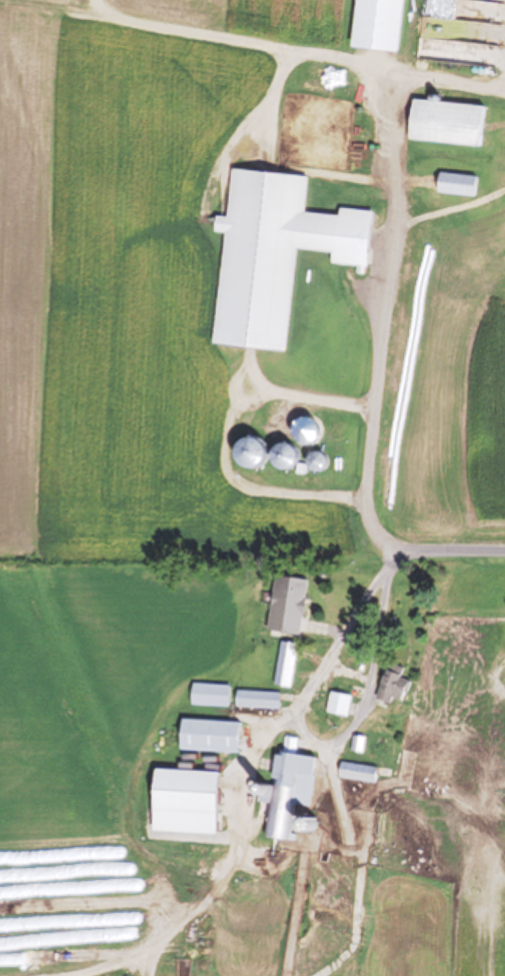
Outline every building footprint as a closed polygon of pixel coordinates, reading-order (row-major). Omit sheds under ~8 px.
[(396,56),(403,0),(352,0),(346,50),(396,56)] [(483,108),(405,103),(403,143),(480,149),(483,108)] [(211,347),(283,354),(292,253),(327,256),(326,267),(353,269),(353,276),(361,277),(362,267),(367,267),(372,215),(336,211),(335,219),(303,216),(306,179),(230,172),(225,220),(214,219),(212,235),(221,236),(211,347)] [(473,199),(474,179),(433,176),(431,196),(473,199)] [(258,459),(245,441),(228,452),(241,471),(258,459)] [(284,448),(265,452),(270,470),(289,465),(284,448)] [(317,455),(302,456),(303,472),(319,471),(317,455)] [(304,583),(282,579),(272,635),(294,639),(304,583)] [(269,688),(288,691),(296,648),(276,645),(269,688)] [(406,684),(396,680),(399,672),(384,665),(370,698),(396,709),(406,684)] [(186,709),(224,709),(224,688),(186,688),(186,709)] [(231,711),(276,712),(276,695),(231,694),(231,711)] [(321,715),(343,721),(348,700),(326,694),(321,715)] [(174,754),(236,756),(237,725),(174,723),(174,754)] [(357,756),(360,745),(357,745),(358,742),(353,740),(349,754),(357,756)] [(259,841),(286,844),(287,834),(312,837),(313,822),(291,820),(295,778),(311,780),(313,761),(268,756),(264,793),(265,793),(259,841)] [(334,783),(371,783),(371,767),(334,767),(334,783)] [(144,836),(211,838),(212,795),(257,796),(258,779),(146,775),(144,836)]
